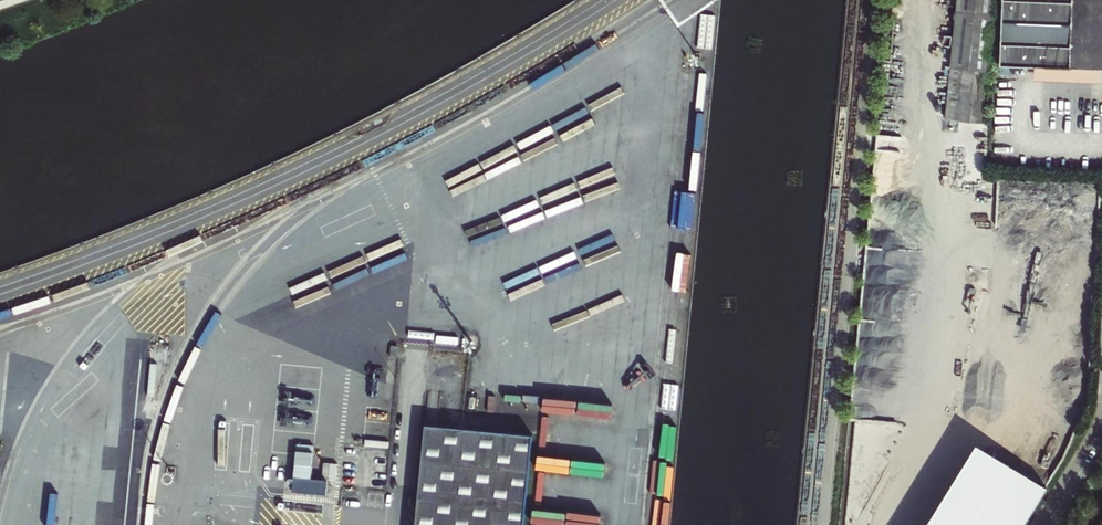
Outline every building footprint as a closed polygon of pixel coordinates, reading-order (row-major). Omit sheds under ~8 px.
[(947,118),(982,122),(995,0),(960,0),(947,118)] [(1000,75),(1010,76),(1011,67),(1036,68),(1035,82),(1101,84),(1101,0),(1003,0),(1000,75)] [(567,138),(650,106),(645,93),(562,125),(567,138)] [(517,149),(455,175),(461,188),(523,161),(517,149)] [(1044,239),(1046,212),(982,207),(984,191),(990,191),(991,182),(953,178),(949,219),(979,222),(978,233),(1044,239)] [(648,229),(499,284),(504,297),(637,247),(636,244),(652,238),(648,229)] [(547,451),(550,420),(613,426),(614,412),(512,402),(511,412),(542,415),(538,450),(547,451)] [(425,428),(415,524),(523,524),(531,438),(425,428)] [(1049,489),(975,444),(925,524),(1026,524),(1049,489)] [(603,478),(604,464),(536,461),(535,475),(603,478)] [(322,480),(335,481),(337,465),(323,464),(322,480)] [(311,482),(311,467),(293,467),(292,496),(326,497),(326,482),(311,482)] [(100,499),(103,478),(69,473),(68,478),(33,473),(31,495),(64,499),(65,495),(100,499)] [(599,516),(531,512),(530,524),(598,524),(599,516)]
